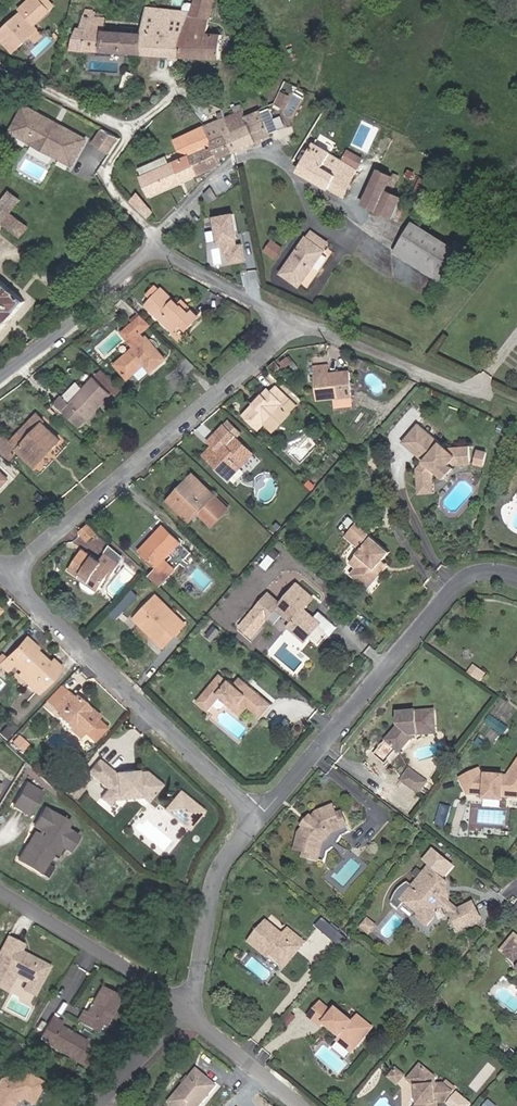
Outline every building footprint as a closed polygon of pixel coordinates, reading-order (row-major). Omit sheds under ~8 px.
[(50,10),(40,0),(29,0),(19,10),(21,12),(0,31),(0,39),(13,53),(39,29),(35,25),(50,10)] [(55,7),(49,0),(40,0),(50,10),(50,11),(55,7)] [(213,0),(194,0),(190,12),(182,36),(181,56),(221,59),(223,35),(208,34),(213,0)] [(182,36),(190,12),(147,7),(143,33),(142,54),(169,55),(179,56),(181,56),(182,36)] [(142,54),(143,33),(104,30),(92,30),(93,17),(94,9),(87,8),(83,16),(80,28),(77,27),(71,49),(142,54)] [(104,30),(105,18),(93,17),(92,30),(104,30)] [(178,67),(179,56),(169,55),(168,67),(178,67)] [(129,90),(134,75),(127,72),(121,87),(129,90)] [(282,106),(288,95),(282,92),(276,103),(282,106)] [(60,124),(25,106),(11,133),(72,165),(87,138),(65,127),(64,129),(59,127),(60,124)] [(278,130),(270,108),(262,112),(261,110),(245,116),(249,126),(256,142),(271,134),(271,133),(278,130)] [(230,117),(221,120),(227,135),(236,131),(230,117)] [(221,120),(206,126),(213,145),(228,138),(227,135),(221,120)] [(213,145),(206,126),(174,140),(179,150),(189,153),(190,155),(213,145)] [(256,142),(249,126),(236,131),(227,135),(228,138),(233,152),(256,142)] [(113,151),(121,138),(104,128),(96,142),(113,151)] [(387,152),(393,139),(377,131),(367,152),(384,160),(387,152)] [(233,152),(228,138),(213,145),(190,155),(198,174),(221,164),(219,158),(233,152)] [(334,149),(317,139),(315,143),(331,153),(334,149)] [(397,156),(403,144),(393,139),(387,152),(397,156)] [(344,196),(363,158),(348,150),(343,159),(331,153),(315,143),(299,171),(344,196)] [(198,174),(190,155),(141,177),(150,196),(198,174)] [(392,217),(402,197),(392,192),(387,190),(390,183),(393,176),(379,170),(363,204),(392,217)] [(392,192),(400,176),(397,174),(393,184),(390,183),(387,190),(392,192)] [(417,200),(427,180),(421,177),(412,197),(417,200)] [(21,199),(10,191),(0,204),(0,220),(21,236),(28,226),(10,213),(21,199)] [(145,217),(153,210),(139,195),(131,203),(135,207),(134,208),(145,217)] [(398,220),(408,200),(402,197),(392,217),(398,220)] [(409,254),(424,229),(412,222),(397,246),(409,254)] [(445,275),(460,251),(424,229),(409,254),(445,275)] [(328,243),(312,232),(308,238),(324,249),(328,243)] [(300,286),(325,250),(324,249),(308,238),(307,237),(281,273),(300,286)] [(275,257),(282,247),(273,241),(266,250),(275,257)] [(236,254),(235,246),(227,247),(228,256),(236,254)] [(26,301),(0,279),(0,331),(26,301)] [(188,330),(200,317),(193,311),(190,314),(183,306),(182,308),(178,304),(162,288),(160,291),(155,286),(149,293),(153,297),(146,304),(175,331),(182,324),(188,330)] [(193,311),(182,300),(178,304),(182,308),(183,306),(190,314),(193,311)] [(135,373),(145,364),(150,370),(151,371),(166,358),(147,338),(145,339),(140,333),(151,324),(140,314),(133,320),(134,321),(130,324),(131,325),(123,333),(135,347),(115,364),(128,379),(135,373)] [(285,367),(292,363),(288,358),(281,362),(285,367)] [(274,373),(282,367),(276,360),(269,367),(274,373)] [(150,370),(145,364),(135,373),(140,378),(150,370)] [(330,373),(329,364),(314,366),(315,375),(330,373)] [(353,395),(351,371),(343,372),(338,368),(335,373),(330,373),(315,375),(317,399),(330,397),(341,406),(349,395),(353,395)] [(101,370),(96,375),(118,393),(123,387),(101,370)] [(79,427),(112,393),(95,377),(70,403),(63,396),(55,404),(79,427)] [(273,431),(297,406),(276,386),(270,391),(268,389),(258,400),(260,402),(257,405),(255,403),(244,414),(259,428),(265,423),(273,431)] [(61,440),(44,424),(46,421),(38,413),(11,442),(0,431),(0,451),(6,457),(12,451),(15,447),(33,464),(50,446),(53,449),(61,440)] [(230,419),(209,441),(217,448),(214,451),(213,450),(206,457),(229,479),(242,466),(240,464),(252,451),(238,438),(244,433),(230,419)] [(442,476),(451,466),(449,464),(452,460),(457,465),(471,464),(470,445),(447,447),(418,423),(411,431),(426,443),(421,449),(428,456),(424,461),(417,468),(418,485),(434,484),(433,472),(435,470),(442,476)] [(426,443),(411,431),(402,442),(424,461),(428,456),(421,449),(426,443)] [(36,467),(53,449),(50,446),(33,464),(36,467)] [(484,465),(488,452),(478,450),(474,463),(484,465)] [(9,460),(15,453),(12,451),(6,457),(9,460)] [(242,466),(254,453),(252,451),(240,464),(242,466)] [(445,478),(453,468),(451,466),(442,476),(445,478)] [(9,479),(0,471),(0,488),(9,479)] [(221,518),(229,508),(193,474),(185,483),(187,486),(171,502),(191,521),(198,513),(206,504),(221,518)] [(171,502),(187,486),(185,483),(169,500),(171,502)] [(435,492),(434,484),(418,485),(419,494),(435,492)] [(212,526),(221,518),(206,504),(198,513),(212,526)] [(279,526),(286,518),(279,512),(272,521),(279,526)] [(383,560),(390,551),(357,523),(346,536),(361,549),(358,553),(364,559),(356,567),(351,574),(369,589),(384,570),(378,565),(383,560)] [(89,538),(96,533),(89,525),(82,530),(89,538)] [(152,543),(143,553),(158,568),(150,576),(160,585),(191,552),(164,525),(149,540),(152,543)] [(143,553),(152,543),(149,540),(140,550),(143,553)] [(120,563),(124,557),(110,546),(105,554),(120,563)] [(276,559),(280,553),(274,548),(269,555),(276,559)] [(116,571),(121,563),(120,563),(105,554),(105,553),(100,560),(82,549),(69,570),(80,577),(82,574),(85,576),(82,581),(82,585),(84,588),(91,593),(96,593),(98,589),(99,590),(108,575),(113,568),(116,571)] [(356,567),(364,559),(358,553),(350,562),(356,567)] [(384,570),(389,565),(383,560),(378,565),(384,570)] [(269,592),(256,608),(267,618),(277,608),(292,621),(290,624),(298,631),(296,633),(305,641),(318,625),(330,635),(337,627),(319,611),(314,617),(304,609),(314,598),(297,583),(281,602),(269,592)] [(173,638),(186,624),(156,596),(135,618),(159,641),(167,632),(173,638)] [(298,631),(290,624),(288,626),(296,633),(298,631)] [(165,646),(173,638),(167,632),(159,641),(165,646)] [(35,647),(25,638),(23,640),(30,647),(28,649),(31,651),(33,650),(35,647)] [(37,693),(59,669),(51,661),(48,664),(33,650),(31,651),(28,649),(30,647),(23,640),(6,658),(13,664),(20,671),(17,674),(37,693)] [(13,664),(6,658),(5,659),(0,664),(0,665),(6,671),(13,664)] [(480,681),(485,674),(473,665),(468,673),(480,681)] [(261,717),(272,704),(240,677),(234,684),(229,680),(228,681),(220,674),(197,701),(208,711),(214,704),(218,707),(223,707),(227,703),(227,704),(232,698),(245,710),(248,706),(261,717)] [(46,701),(53,708),(68,693),(60,686),(46,701)] [(68,693),(53,708),(59,713),(57,714),(71,728),(76,723),(83,730),(93,740),(105,727),(95,717),(96,717),(75,696),(73,698),(68,693)] [(245,710),(232,698),(227,704),(241,715),(245,710)] [(397,748),(410,732),(417,731),(420,729),(436,728),(435,711),(399,713),(400,724),(386,740),(397,748)] [(76,723),(71,728),(78,735),(83,730),(76,723)] [(436,733),(436,728),(420,729),(417,731),(410,732),(397,748),(400,752),(413,736),(419,736),(422,734),(436,733)] [(27,744),(20,737),(14,743),(21,750),(27,744)] [(147,802),(161,785),(147,773),(137,773),(136,771),(123,772),(123,774),(115,775),(114,773),(99,760),(89,773),(108,789),(100,798),(109,805),(116,797),(116,794),(138,792),(139,795),(147,802)] [(508,776),(482,775),(480,769),(461,778),(468,794),(485,795),(502,796),(510,797),(516,786),(516,763),(508,776)] [(419,793),(427,782),(409,769),(402,780),(419,793)] [(67,781),(72,775),(68,772),(63,778),(67,781)] [(29,814),(42,792),(27,783),(14,805),(29,814)] [(76,798),(83,789),(76,783),(68,792),(76,798)] [(196,821),(203,812),(179,791),(171,801),(196,821)] [(187,831),(196,821),(171,801),(163,810),(187,831)] [(437,824),(449,826),(452,805),(441,803),(437,824)] [(332,833),(349,826),(343,812),(337,814),(334,806),(318,813),(313,819),(313,822),(309,827),(306,827),(301,833),(297,850),(306,852),(305,857),(320,860),(324,844),(332,833)] [(65,828),(68,822),(45,808),(33,825),(41,830),(38,834),(34,832),(18,859),(40,873),(53,852),(56,855),(61,846),(67,849),(75,837),(64,830),(65,828)] [(309,827),(313,822),(313,819),(311,816),(303,825),(306,827),(309,827)] [(326,861),(329,846),(336,838),(351,832),(349,826),(332,833),(324,844),(320,860),(326,861)] [(78,837),(65,828),(64,830),(75,837),(67,849),(69,851),(78,837)] [(446,876),(455,866),(435,849),(426,860),(431,864),(414,884),(409,880),(406,881),(402,885),(399,888),(395,894),(392,900),(400,907),(405,901),(419,912),(419,919),(428,926),(435,917),(434,911),(437,908),(445,907),(449,901),(448,894),(446,894),(446,891),(447,888),(447,880),(444,878),(442,877),(444,874),(446,876)] [(451,914),(459,910),(449,901),(445,907),(451,914)] [(460,931),(482,919),(473,902),(459,910),(451,914),(460,931)] [(324,916),(317,925),(343,947),(351,938),(324,916)] [(362,926),(369,932),(375,924),(368,918),(362,926)] [(301,948),(306,942),(288,928),(283,934),(266,921),(249,942),(264,954),(266,951),(270,954),(276,958),(289,956),(298,946),(301,948)] [(515,935),(502,950),(516,963),(516,936),(515,935)] [(48,966),(19,951),(23,945),(7,937),(0,950),(0,988),(6,991),(14,975),(26,982),(37,987),(48,966)] [(284,969),(301,948),(298,946),(289,956),(276,958),(284,969)] [(33,995),(37,987),(26,982),(23,989),(33,995)] [(104,1026),(120,997),(101,987),(86,1013),(82,1011),(77,1020),(96,1030),(100,1023),(104,1026)] [(353,1054),(375,1028),(359,1015),(353,1022),(336,1008),(332,1012),(321,1002),(309,1017),(321,1027),(324,1023),(340,1037),(337,1041),(353,1054)] [(74,1060),(85,1041),(59,1026),(61,1022),(52,1017),(41,1035),(48,1039),(46,1043),(74,1060)] [(516,1057),(516,1054),(512,1050),(507,1056),(513,1062),(516,1057)] [(500,1069),(492,1062),(487,1069),(495,1075),(500,1069)] [(438,1103),(445,1103),(454,1092),(444,1084),(435,1085),(435,1077),(420,1065),(408,1080),(417,1087),(419,1105),(418,1105),(438,1105),(438,1103)] [(404,1076),(396,1069),(389,1077),(398,1084),(404,1076)] [(216,1085),(197,1070),(170,1102),(175,1105),(199,1105),(216,1085)] [(41,1083),(26,1074),(1,1079),(0,1081),(0,1105),(10,1105),(15,1098),(22,1096),(30,1101),(41,1083)]
